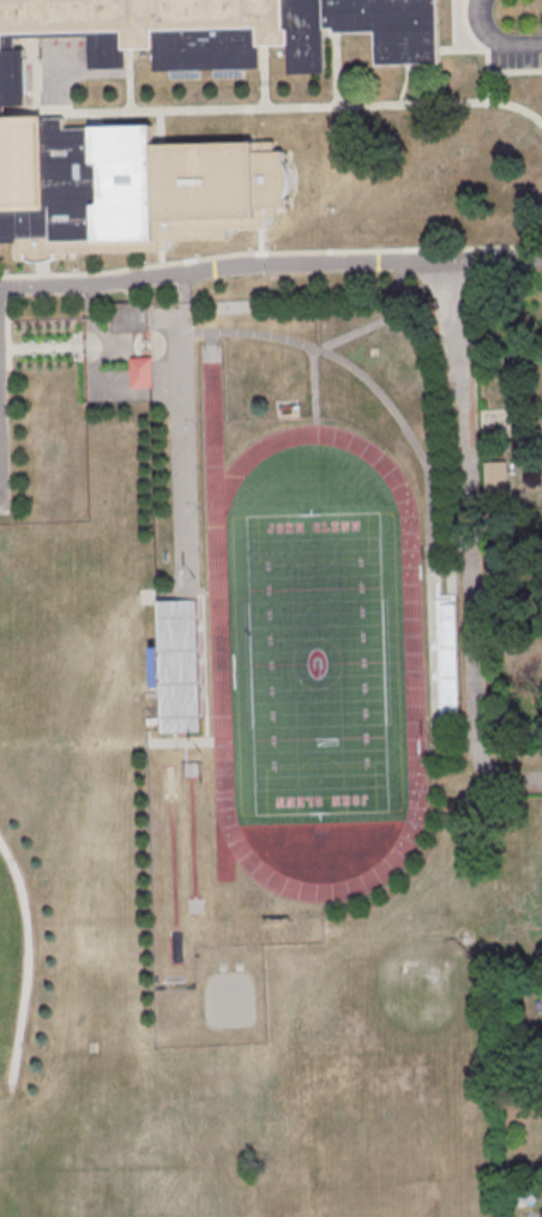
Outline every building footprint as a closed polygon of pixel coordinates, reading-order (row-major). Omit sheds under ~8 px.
[(16,243),(0,244),(0,0),(437,0),(439,65),(375,66),(375,32),(335,34),(335,29),(323,29),(324,74),(289,76),(288,46),(264,46),(257,47),(258,70),(153,72),(153,48),(130,49),(126,49),(127,67),(89,68),(89,36),(4,38),(4,49),(28,49),(29,104),(6,104),(6,112),(6,118),(44,116),(46,119),(65,118),(65,129),(152,127),(152,145),(275,143),(275,152),(284,152),(284,162),(289,169),(290,179),(289,191),(285,198),(285,207),(276,207),(276,218),(265,218),(266,228),(225,229),(225,239),(168,240),(168,249),(67,252),(67,258),(59,258),(49,263),(35,264),(26,259),(17,259),(16,243)] [(115,333),(115,303),(150,303),(150,332),(115,333)] [(132,361),(153,361),(153,388),(132,388),(132,361)] [(507,461),(486,461),(486,494),(507,494),(507,461)]
